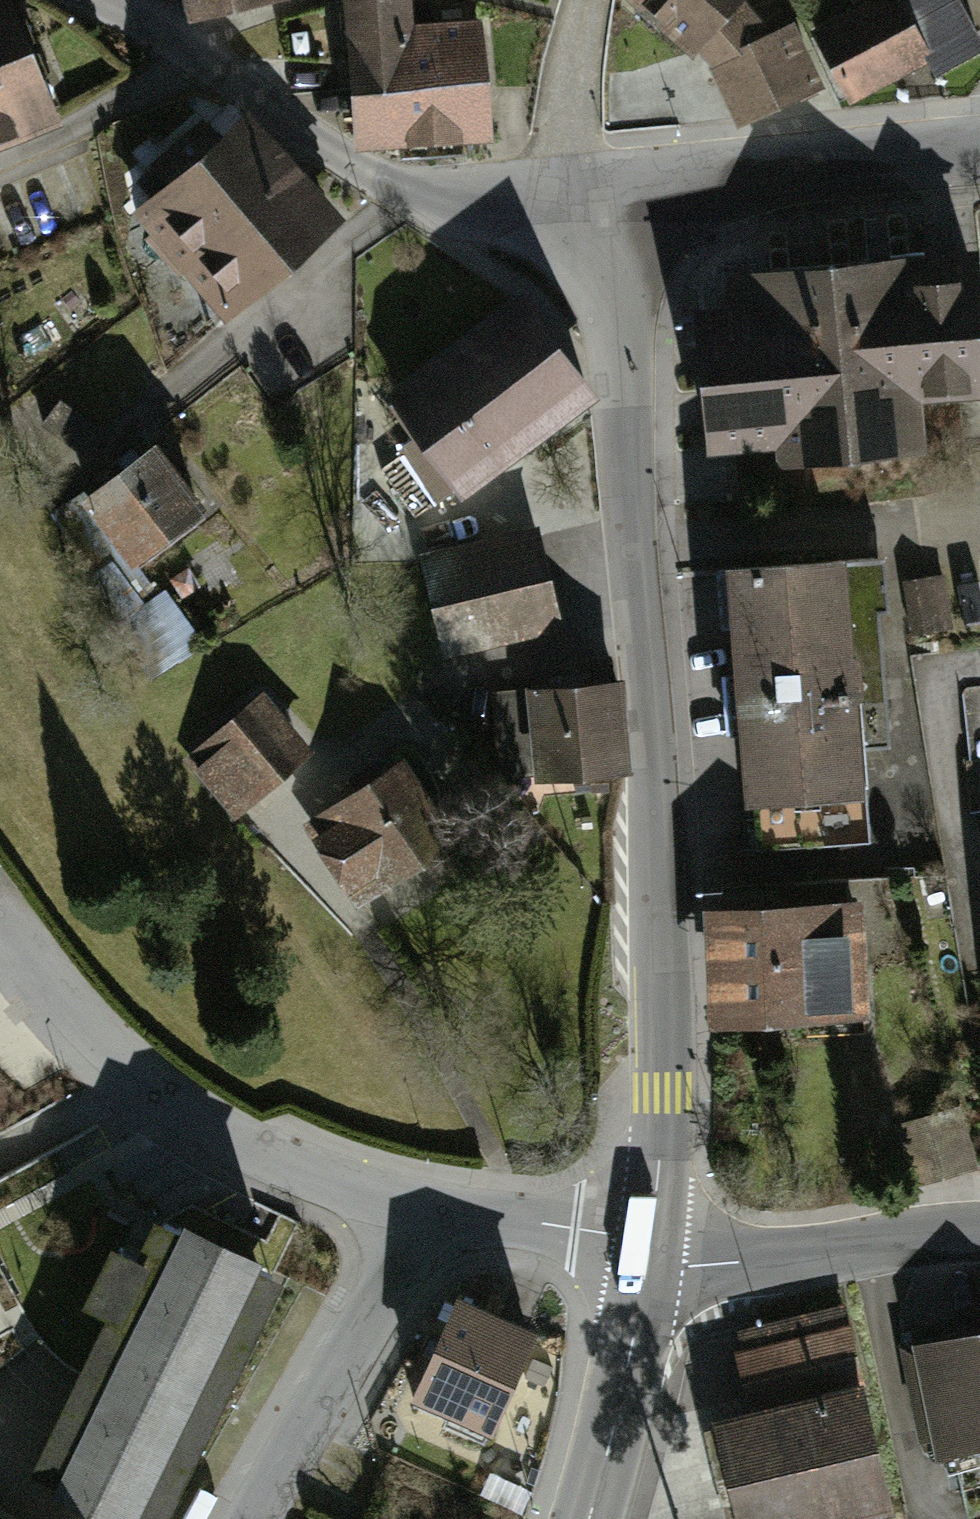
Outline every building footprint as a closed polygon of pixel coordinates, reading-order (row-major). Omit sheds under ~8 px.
[(59,103),(17,0),(0,0),(0,127),(59,103)] [(202,25),(298,4),(297,0),(196,0),(202,25)] [(772,0),(648,0),(716,64),(743,119),(816,85),(779,7),(772,0)] [(819,39),(847,90),(922,49),(934,70),(979,45),(954,0),(858,0),(853,3),(861,16),(819,39)] [(419,5),(354,7),(360,161),(494,155),(490,41),(421,44),(419,5)] [(269,129),(145,227),(232,336),(356,238),(269,129)] [(706,319),(721,481),(824,472),(826,488),(946,477),(941,419),(979,415),(979,293),(706,319)] [(537,319),(405,411),(478,515),(610,423),(537,319)] [(219,540),(161,462),(89,514),(147,593),(219,540)] [(451,670),(555,653),(538,549),(434,567),(451,670)] [(839,564),(722,575),(748,848),(865,837),(839,564)] [(589,705),(498,704),(497,797),(588,798),(589,705)] [(265,707),(190,771),(244,834),(319,770),(265,707)] [(415,793),(311,851),(357,932),(460,874),(415,793)] [(865,907),(709,916),(715,1033),(871,1025),(865,907)] [(961,1108),(891,1119),(901,1180),(971,1169),(961,1108)] [(59,1483),(132,1518),(170,1518),(277,1303),(183,1256),(166,1291),(136,1277),(111,1328),(128,1344),(59,1483)] [(551,1362),(464,1321),(414,1427),(501,1468),(551,1362)] [(0,1355),(0,1379),(10,1374),(0,1355)] [(928,1372),(949,1484),(979,1478),(979,1362),(928,1372)] [(724,1449),(741,1518),(900,1518),(875,1413),(724,1449)]
